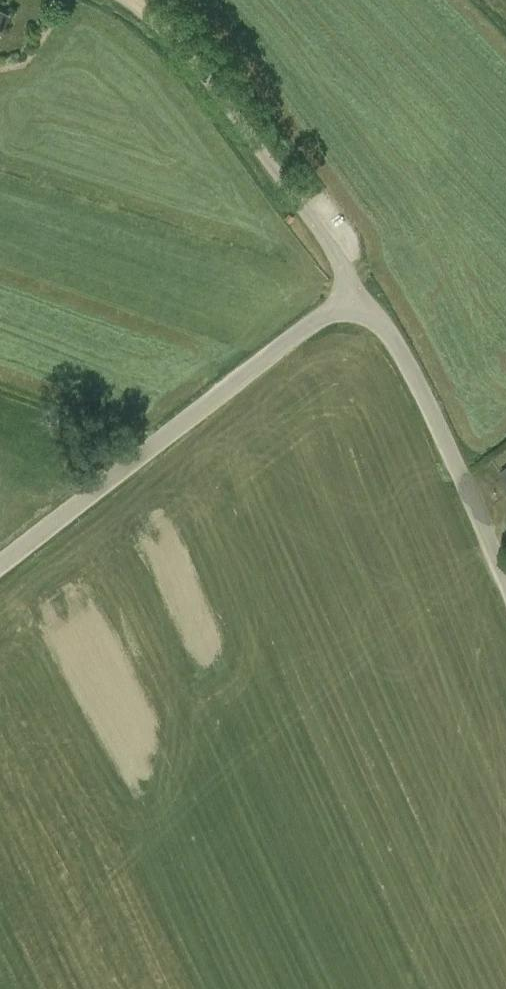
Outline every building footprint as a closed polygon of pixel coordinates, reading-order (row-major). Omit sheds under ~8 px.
[(10,17),(0,13),(0,38),(10,17)]
